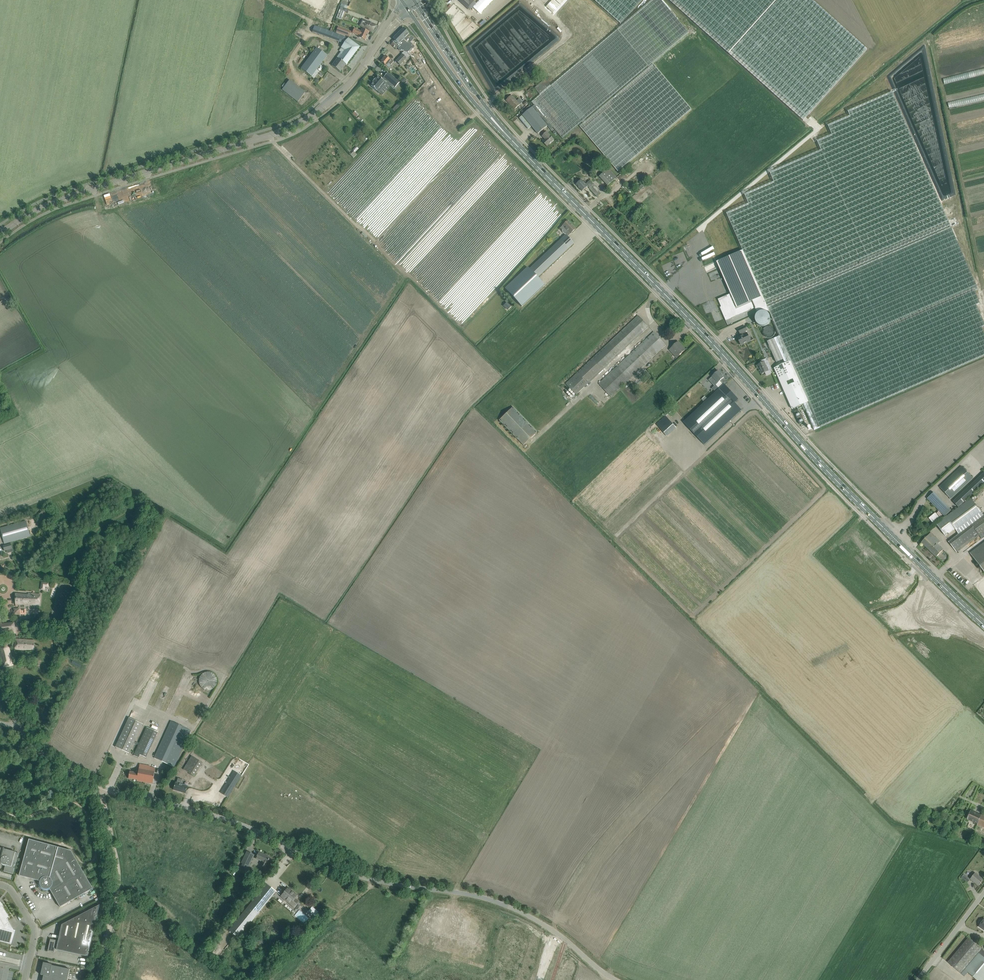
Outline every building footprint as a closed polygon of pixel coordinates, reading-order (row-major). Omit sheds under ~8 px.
[(473,0),(469,4),(465,0),(459,0),(469,9),(475,3),(473,0)] [(621,24),(642,0),(594,0),(621,24)] [(618,28),(649,65),(650,66),(691,31),(690,30),(664,0),(652,0),(618,28)] [(728,53),(776,0),(669,0),(728,53)] [(812,0),(776,0),(728,53),(803,120),(867,49),(812,0)] [(339,10),(336,18),(342,21),(345,12),(339,10)] [(362,19),(360,25),(363,27),(363,28),(372,32),(376,25),(367,20),(366,21),(362,19)] [(360,47),(356,44),(348,38),(335,33),(315,26),(313,32),(332,40),(344,44),(341,47),(342,48),(339,51),(341,52),(337,57),(338,58),(332,66),(340,71),(346,64),(346,65),(360,47)] [(350,37),(351,32),(338,27),(336,32),(350,37)] [(395,40),(394,41),(393,40),(392,42),(392,43),(394,46),(395,44),(399,48),(398,48),(397,48),(400,50),(404,52),(406,52),(410,56),(410,55),(408,52),(413,47),(413,48),(414,48),(409,44),(414,39),(411,36),(412,36),(403,28),(393,38),(395,40)] [(618,28),(532,102),(534,105),(532,107),(547,126),(551,129),(553,127),(563,138),(649,65),(618,28)] [(369,32),(364,30),(362,29),(361,32),(354,29),(353,33),(359,36),(359,37),(361,38),(365,40),(369,32)] [(312,77),(327,56),(316,48),(301,69),(312,77)] [(410,56),(406,52),(404,52),(402,54),(403,54),(396,61),(400,65),(407,59),(410,56)] [(381,61),(384,64),(385,64),(383,66),(386,68),(387,67),(386,66),(387,66),(389,68),(391,65),(394,61),(391,59),(391,60),(385,56),(381,61)] [(654,64),(580,127),(618,172),(647,147),(692,110),(654,64)] [(373,83),(371,86),(379,92),(387,83),(388,81),(395,87),(400,82),(388,72),(384,77),(385,78),(383,80),(379,76),(376,79),(375,79),(373,82),(373,83)] [(535,88),(536,90),(540,94),(551,85),(545,79),(535,88)] [(305,92),(301,89),(290,80),(286,84),(285,83),(282,86),(284,87),(282,89),(298,102),(305,92)] [(749,204),(726,214),(742,250),(767,306),(950,226),(892,92),(848,112),(850,116),(828,126),(832,135),(817,141),(821,151),(770,173),(774,182),(745,195),(749,204)] [(518,106),(522,103),(523,102),(519,98),(517,100),(512,95),(506,100),(515,109),(518,106)] [(547,126),(532,107),(532,108),(530,105),(522,112),(524,114),(523,115),(538,134),(547,126)] [(547,132),(546,133),(544,134),(542,136),(545,139),(543,142),(547,146),(554,140),(547,132)] [(600,177),(608,186),(617,178),(608,168),(600,177)] [(590,188),(594,185),(590,180),(586,184),(582,180),(576,185),(582,192),(588,187),(590,188)] [(594,184),(594,185),(590,188),(598,197),(601,194),(599,191),(599,190),(594,184)] [(568,221),(564,224),(560,228),(566,235),(567,236),(575,229),(568,221)] [(767,307),(770,312),(780,336),(774,339),(785,363),(791,361),(809,402),(803,404),(814,430),(983,356),(983,333),(981,327),(983,326),(983,323),(976,305),(980,303),(974,291),(978,289),(951,227),(767,307)] [(538,277),(570,247),(574,243),(567,236),(566,235),(530,269),(538,277)] [(742,250),(716,261),(716,262),(729,256),(731,261),(718,266),(730,294),(718,299),(722,308),(720,309),(727,325),(728,325),(725,318),(729,317),(730,319),(755,308),(757,312),(762,309),(770,312),(767,307),(767,306),(742,250)] [(528,267),(505,289),(522,307),(545,285),(538,277),(530,269),(528,267)] [(576,394),(645,330),(649,326),(639,316),(566,383),(576,394)] [(747,330),(745,326),(738,330),(740,333),(741,333),(742,336),(738,338),(741,345),(751,341),(746,330),(747,330)] [(611,396),(662,348),(666,345),(654,332),(599,384),(611,396)] [(678,342),(675,345),(670,350),(677,357),(685,350),(678,342)] [(767,359),(760,362),(761,364),(756,366),(758,365),(762,374),(765,372),(766,375),(772,373),(770,370),(772,369),(767,359)] [(791,361),(785,363),(774,368),(792,409),(803,404),(809,402),(791,361)] [(714,375),(713,376),(718,382),(718,383),(721,380),(725,384),(727,382),(723,378),(724,377),(721,374),(721,373),(719,371),(718,372),(718,371),(714,375)] [(724,385),(684,423),(704,445),(741,410),(734,403),(738,400),(724,385)] [(802,405),(799,406),(806,424),(809,423),(802,405)] [(537,432),(513,407),(499,420),(523,445),(537,432)] [(799,409),(794,411),(800,424),(805,422),(799,409)] [(666,416),(656,425),(667,437),(677,429),(666,416)] [(973,478),(962,466),(940,487),(951,499),(973,478)] [(953,501),(958,507),(983,484),(983,473),(953,501)] [(951,511),(934,493),(927,498),(944,517),(951,511)] [(943,519),(938,523),(941,527),(944,533),(948,530),(950,533),(955,529),(959,534),(971,525),(983,515),(980,511),(971,498),(961,506),(955,511),(943,519)] [(940,519),(936,513),(929,518),(934,524),(940,519)] [(971,525),(979,536),(983,532),(983,515),(971,525)] [(5,544),(13,542),(30,537),(26,521),(0,528),(5,544)] [(959,534),(949,542),(955,550),(957,552),(979,536),(971,525),(959,534)] [(943,550),(928,535),(921,543),(936,557),(943,550)] [(970,553),(983,572),(983,542),(970,553)] [(40,594),(34,594),(29,594),(29,595),(15,594),(15,604),(16,604),(16,606),(18,606),(18,604),(28,604),(40,604),(40,594)] [(2,624),(0,625),(0,635),(16,633),(14,623),(2,624)] [(35,641),(21,640),(16,639),(15,649),(26,650),(26,649),(34,650),(35,641)] [(10,666),(13,666),(9,648),(6,648),(5,645),(0,646),(0,656),(3,668),(10,666)] [(199,679),(199,681),(199,683),(200,685),(201,686),(202,688),(204,689),(205,690),(207,690),(209,690),(211,690),(213,689),(214,688),(216,686),(217,685),(217,683),(217,681),(217,679),(217,677),(216,676),(214,674),(213,673),(211,672),(209,672),(207,672),(205,672),(204,673),(202,674),(201,676),(200,677),(199,679)] [(143,724),(138,722),(129,718),(115,747),(129,753),(143,724)] [(174,767),(191,730),(171,721),(154,758),(174,767)] [(147,727),(135,753),(134,755),(139,758),(140,755),(146,758),(158,732),(147,727)] [(194,776),(202,764),(196,759),(191,757),(183,769),(194,776)] [(139,764),(138,773),(137,780),(137,781),(153,784),(153,779),(155,768),(150,767),(150,766),(139,764)] [(234,771),(223,789),(221,793),(228,797),(241,776),(234,771)] [(138,773),(130,772),(128,778),(137,780),(138,773)] [(176,783),(173,790),(185,793),(188,786),(181,784),(182,779),(178,778),(177,783),(176,783)] [(981,814),(981,815),(970,811),(967,819),(977,823),(977,824),(983,827),(983,815),(981,814)] [(93,888),(72,851),(71,851),(29,839),(19,876),(29,878),(30,878),(41,881),(40,881),(40,883),(40,884),(41,886),(42,887),(43,888),(45,889),(46,889),(48,889),(49,888),(50,888),(56,898),(55,898),(60,907),(93,888)] [(19,853),(0,848),(0,858),(1,858),(1,859),(1,860),(1,861),(2,863),(3,864),(4,865),(5,865),(4,871),(13,874),(19,853)] [(247,851),(245,856),(241,863),(249,867),(254,855),(247,851)] [(259,852),(257,857),(256,858),(262,861),(260,865),(265,868),(267,864),(269,860),(269,859),(270,857),(259,852)] [(983,879),(980,876),(975,873),(970,879),(979,886),(983,879)] [(970,879),(964,874),(961,877),(968,882),(970,879)] [(266,884),(244,911),(229,930),(238,938),(254,918),(276,892),(266,884)] [(295,899),(296,897),(291,892),(292,891),(288,888),(281,896),(282,895),(288,900),(288,901),(295,907),(299,902),(295,899)] [(11,925),(7,919),(9,918),(9,919),(10,918),(2,906),(2,905),(1,904),(0,903),(0,904),(0,942),(12,945),(16,930),(14,930),(11,925)] [(88,956),(100,905),(62,925),(58,941),(50,939),(48,951),(54,952),(55,949),(88,956)] [(262,946),(265,942),(259,937),(256,941),(262,946)] [(961,973),(981,949),(968,938),(948,962),(961,973)] [(981,949),(961,973),(965,976),(968,972),(977,979),(983,979),(983,951),(981,949)] [(70,969),(52,965),(52,964),(43,962),(41,975),(44,975),(43,979),(68,979),(70,969)]
